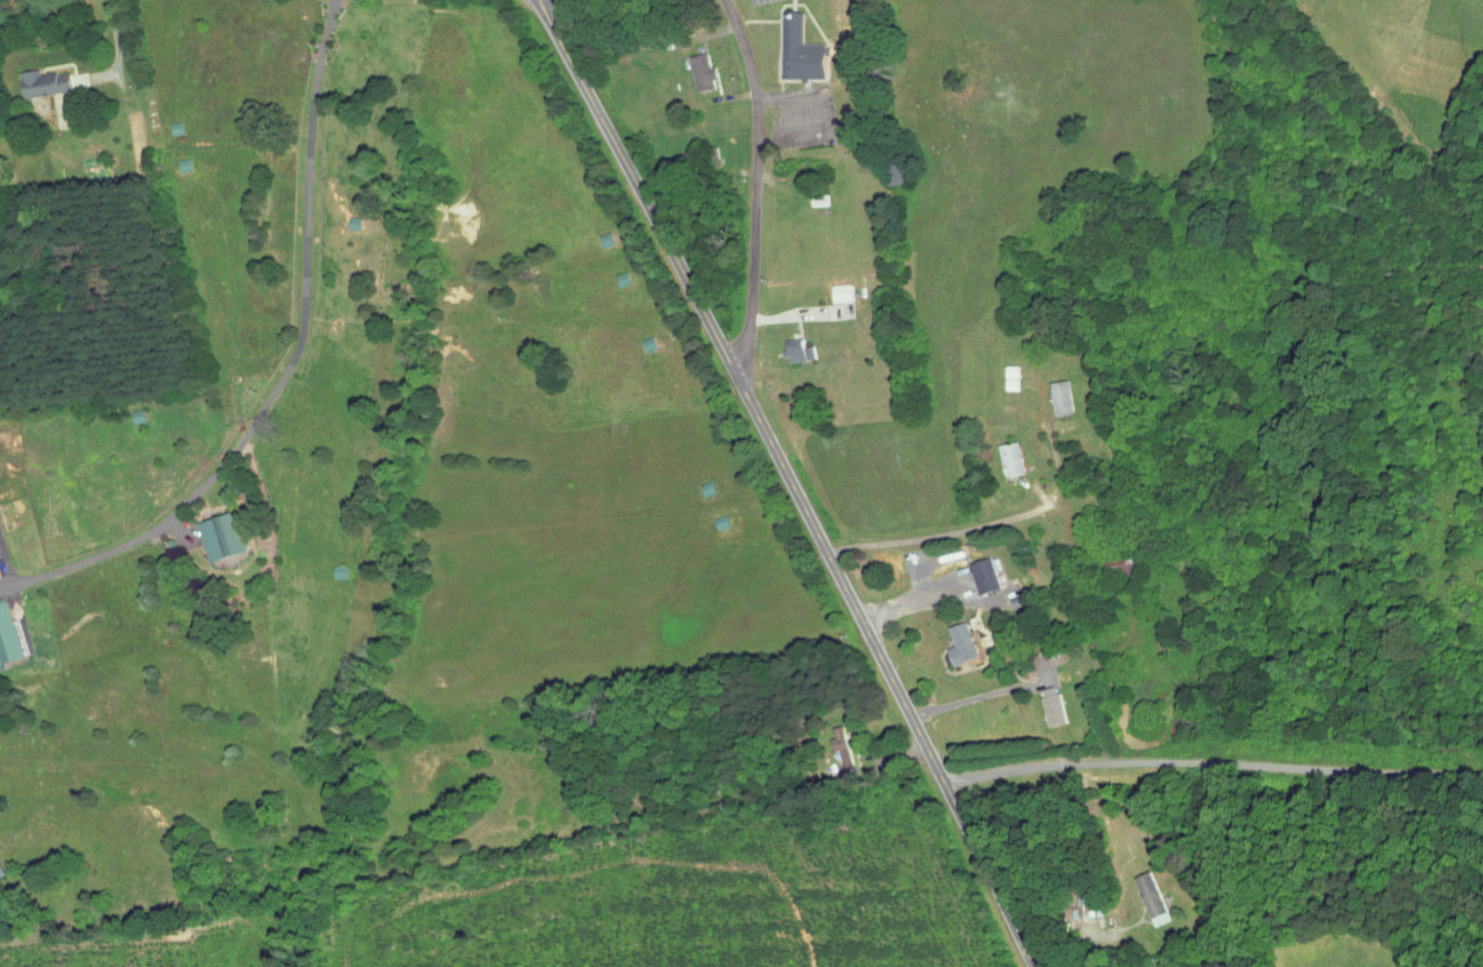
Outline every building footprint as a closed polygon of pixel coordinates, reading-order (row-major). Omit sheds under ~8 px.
[(780,79),(823,79),(823,43),(801,43),(802,11),(781,11),(780,79)] [(689,56),(695,92),(714,89),(713,80),(716,79),(714,66),(709,67),(706,53),(689,56)] [(19,72),(24,99),(72,91),(69,70),(40,75),(38,69),(19,72)] [(171,135),(183,133),(180,121),(169,124),(171,135)] [(360,217),(347,217),(347,229),(360,230),(360,217)] [(598,236),(602,248),(614,243),(610,232),(598,236)] [(630,282),(625,271),(614,276),(619,287),(630,282)] [(830,286),(832,303),(851,301),(849,283),(830,286)] [(656,348),(652,336),(640,340),(645,352),(656,348)] [(803,347),(801,338),(786,340),(788,362),(814,359),(813,346),(803,347)] [(1049,383),(1055,417),(1073,414),(1067,380),(1049,383)] [(132,422),(144,421),(143,409),(131,410),(132,422)] [(1024,474),(1018,442),(998,446),(1004,478),(1024,474)] [(715,493),(710,481),(699,485),(703,497),(715,493)] [(196,523),(209,563),(246,551),(234,511),(196,523)] [(712,519),(717,531),(728,527),(724,515),(712,519)] [(1136,574),(1130,548),(1102,555),(1108,581),(1136,574)] [(1005,587),(998,556),(969,562),(976,594),(1005,587)] [(332,579),(347,579),(348,566),(332,565),(332,579)] [(7,600),(0,602),(0,663),(1,665),(25,658),(7,600)] [(947,628),(954,647),(946,650),(952,666),(978,657),(965,622),(947,628)] [(1047,728),(1066,723),(1055,686),(1037,691),(1047,728)] [(831,728),(836,751),(840,769),(851,767),(843,726),(831,728)] [(1169,919),(1151,869),(1134,876),(1152,926),(1169,919)]
